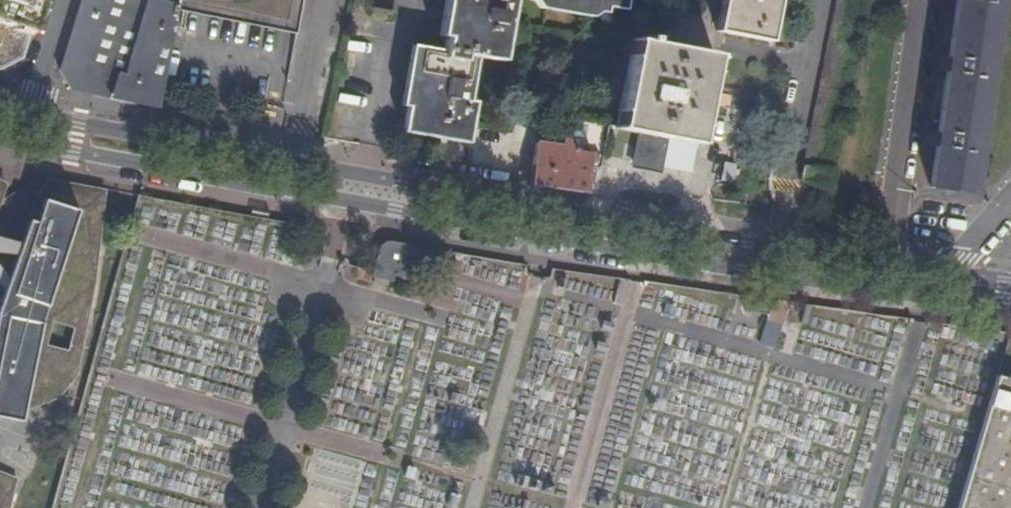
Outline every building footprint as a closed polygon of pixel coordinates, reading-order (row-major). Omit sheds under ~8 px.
[(21,57),(39,0),(0,0),(0,68),(21,57)] [(157,108),(177,9),(178,5),(179,0),(80,0),(59,69),(70,89),(157,108)] [(341,41),(349,0),(179,0),(178,5),(177,9),(188,10),(289,31),(321,37),(341,41)] [(409,90),(402,126),(467,137),(473,102),(469,101),(477,58),(501,62),(513,0),(462,0),(460,9),(450,7),(442,51),(417,46),(411,77),(408,76),(407,80),(410,80),(422,82),(420,92),(409,90)] [(450,7),(460,9),(462,0),(451,0),(450,7)] [(546,2),(588,10),(590,5),(624,11),(626,0),(546,0),(546,2)] [(778,0),(722,0),(717,30),(770,40),(778,0)] [(949,59),(947,69),(939,134),(937,144),(931,187),(971,193),(999,0),(957,0),(949,59)] [(632,41),(615,128),(638,133),(633,161),(664,167),(669,139),(696,144),(712,56),(648,44),(649,38),(640,37),(640,42),(632,41)] [(410,80),(409,90),(420,92),(422,82),(410,80)] [(600,151),(602,134),(595,132),(592,150),(600,151)] [(587,193),(588,183),(592,154),(575,151),(576,142),(562,140),(561,146),(535,142),(531,174),(529,184),(587,193)] [(5,292),(0,328),(0,425),(28,432),(29,383),(60,392),(72,324),(87,283),(73,278),(90,210),(46,191),(21,253),(5,292)] [(430,249),(395,242),(388,244),(383,246),(378,252),(372,271),(371,276),(391,282),(392,276),(422,284),(430,249)] [(5,292),(21,253),(0,248),(0,289),(5,292)] [(624,307),(631,281),(621,279),(615,304),(624,307)] [(763,300),(747,297),(745,310),(762,312),(763,300)] [(774,344),(788,303),(772,301),(759,338),(774,344)] [(958,507),(1010,507),(1010,382),(1004,380),(996,379),(992,393),(958,507)] [(18,481),(0,474),(0,507),(13,507),(18,481)]
